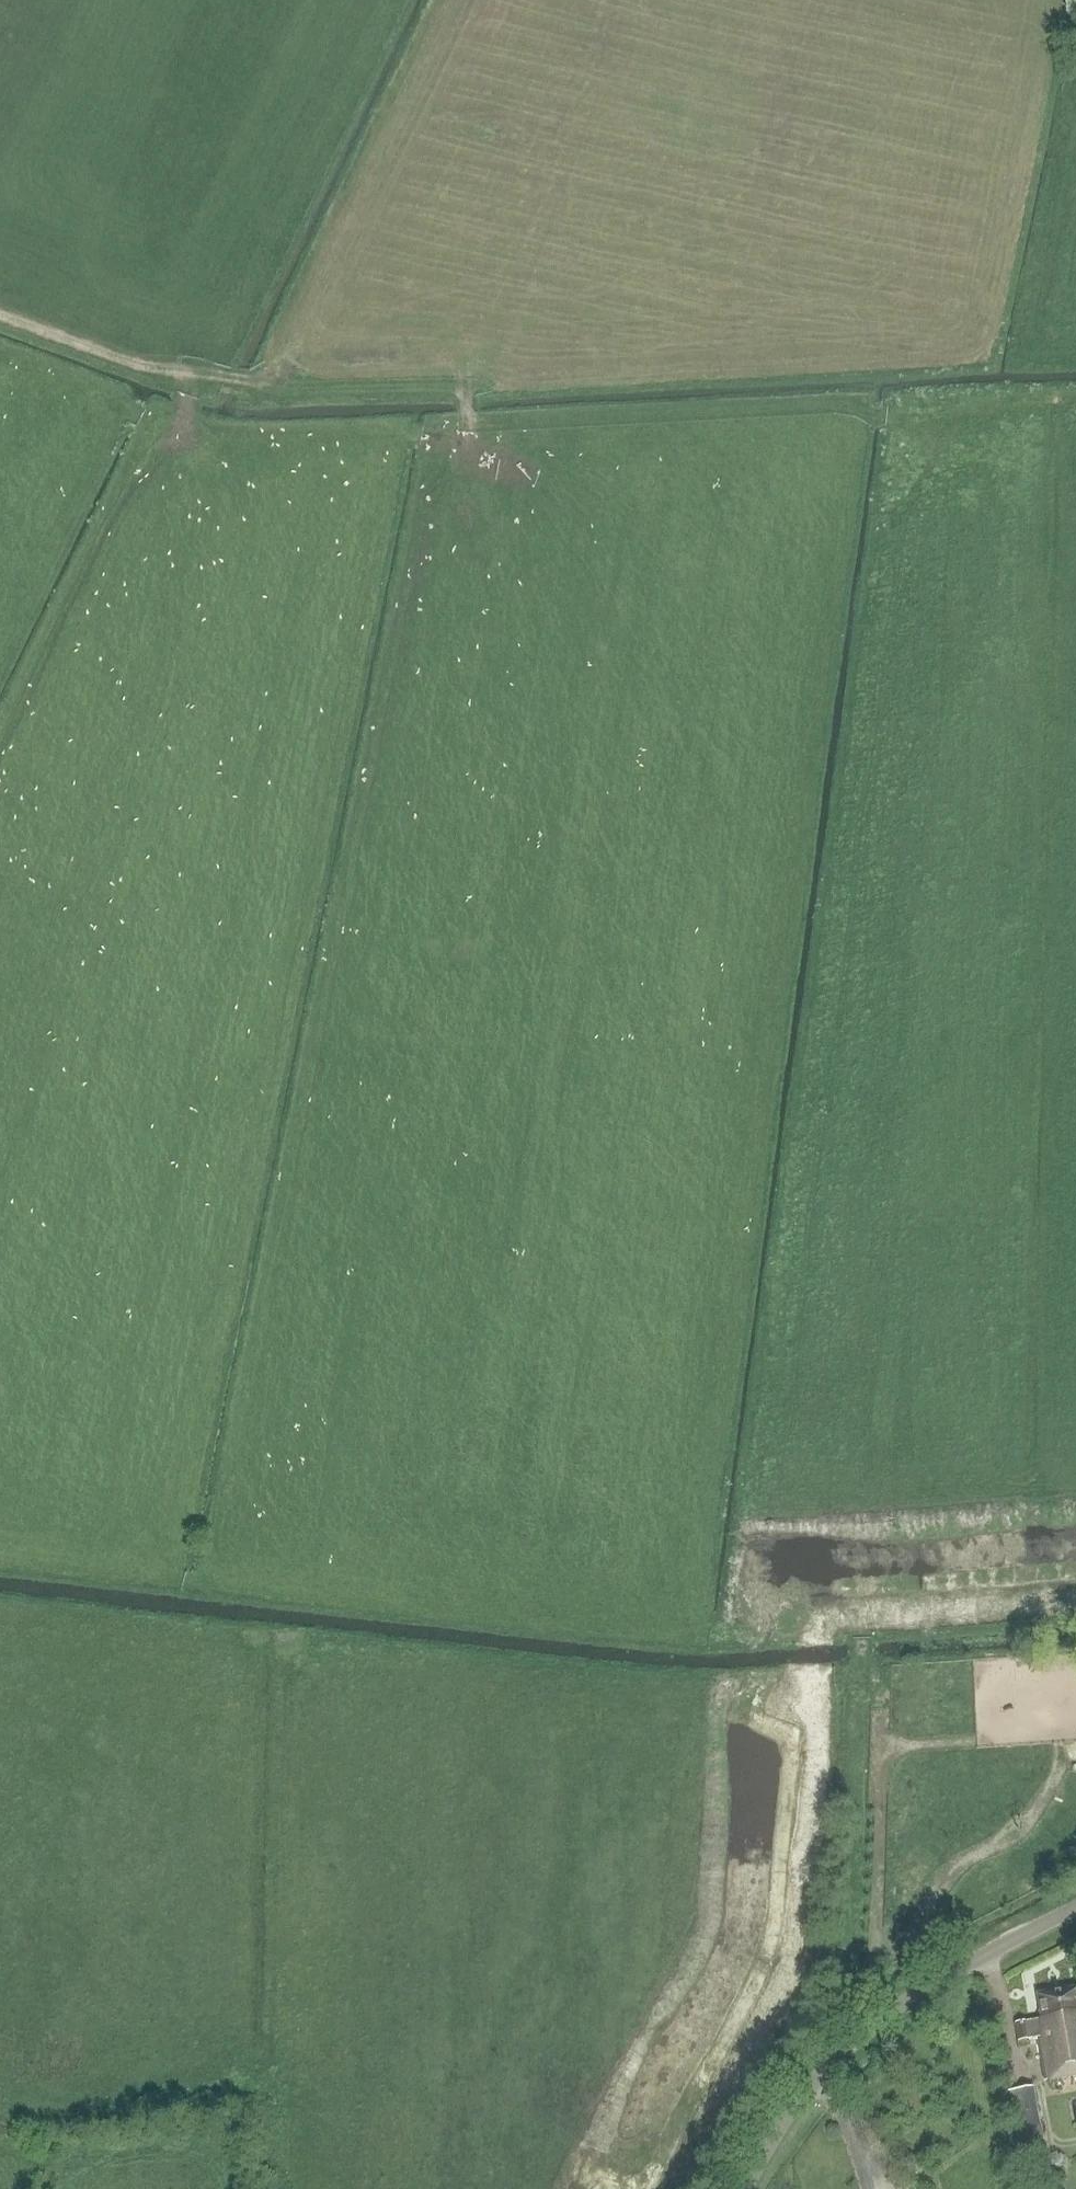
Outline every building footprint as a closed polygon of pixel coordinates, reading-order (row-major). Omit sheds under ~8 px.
[(1037,1996),(1041,2019),(1014,2023),(1017,2041),(1037,2038),(1044,2082),(1047,2081),(1048,2081),(1075,2076),(1075,1989),(1037,1996)] [(1019,2159),(1045,2155),(1033,2087),(1007,2092),(1019,2159)]
